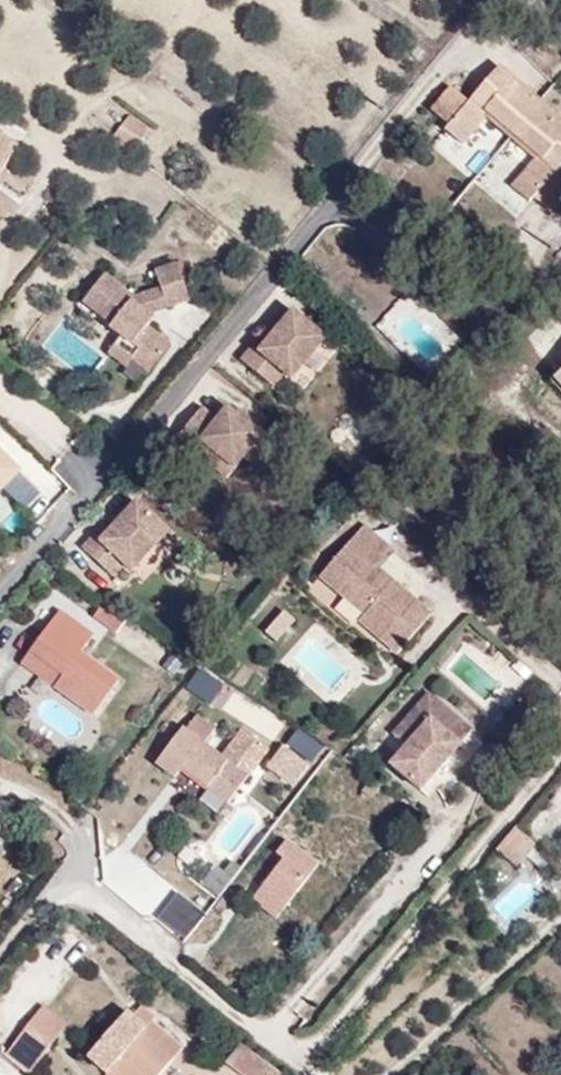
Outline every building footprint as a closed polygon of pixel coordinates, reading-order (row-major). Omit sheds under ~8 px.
[(511,138),(543,100),(498,63),(468,100),(451,86),(432,110),(448,123),(444,129),(465,146),(488,119),(511,138)] [(560,164),(560,116),(543,100),(511,138),(530,153),(507,181),(530,200),(560,164)] [(123,117),(113,148),(139,157),(149,126),(123,117)] [(14,145),(0,137),(0,168),(14,145)] [(524,227),(557,246),(560,240),(560,225),(534,209),(524,227)] [(153,318),(150,312),(148,302),(164,297),(167,306),(189,299),(176,262),(154,269),(160,287),(133,296),(104,273),(83,300),(111,322),(109,325),(120,335),(137,349),(131,356),(148,371),(170,345),(147,326),(153,318)] [(167,306),(164,297),(148,302),(150,312),(167,306)] [(272,375),(306,333),(273,306),(238,348),(264,369),(272,375)] [(131,356),(137,349),(120,335),(107,351),(124,365),(131,356)] [(264,369),(238,348),(239,347),(233,341),(222,354),(254,381),(264,369)] [(255,440),(208,402),(198,415),(181,403),(157,434),(208,475),(225,454),(236,463),(255,440)] [(247,472),(266,449),(255,440),(236,463),(247,472)] [(131,569),(168,529),(136,500),(101,538),(99,539),(125,563),(131,569)] [(392,549),(363,524),(319,575),(364,613),(358,619),(397,652),(430,614),(377,567),(392,549)] [(125,563),(99,539),(101,538),(94,532),(81,546),(113,576),(125,563)] [(115,634),(126,620),(104,604),(93,618),(115,634)] [(90,717),(116,680),(78,654),(92,633),(57,609),(25,653),(59,677),(50,689),(90,717)] [(285,611),(266,632),(275,641),(295,621),(285,611)] [(59,677),(25,653),(17,666),(50,689),(59,677)] [(197,689),(180,709),(198,725),(215,704),(197,689)] [(393,733),(407,745),(432,717),(461,742),(473,728),(430,690),(393,733)] [(226,732),(237,720),(224,709),(214,721),(226,732)] [(407,745),(392,763),(421,788),(461,742),(432,717),(407,745)] [(218,817),(254,775),(228,753),(212,771),(199,761),(210,748),(190,730),(178,744),(174,740),(148,770),(168,787),(175,779),(218,817)] [(304,768),(276,744),(255,767),(284,792),(304,768)] [(519,873),(539,849),(518,832),(499,856),(519,873)] [(316,865),(285,841),(276,852),(284,858),(254,898),(277,916),(316,865)] [(182,1047),(147,1016),(139,1024),(120,1007),(80,1052),(107,1074),(158,1074),(182,1047)] [(37,1014),(24,1031),(47,1049),(61,1032),(37,1014)] [(38,1062),(47,1049),(24,1031),(14,1043),(38,1062)] [(227,1061),(244,1074),(281,1074),(241,1043),(227,1061)]
